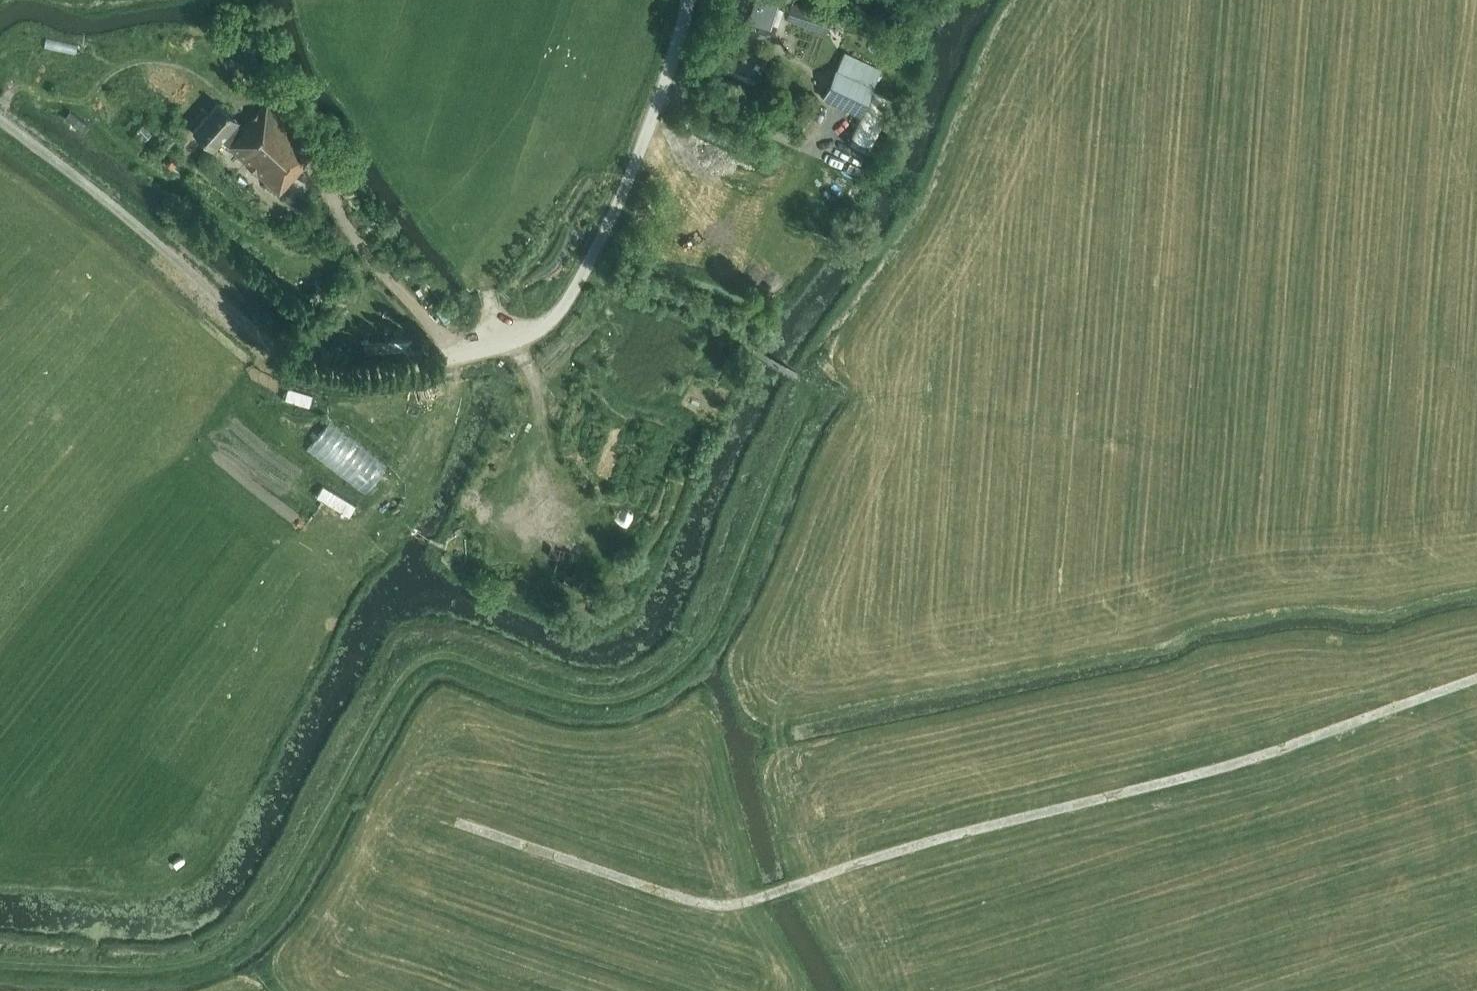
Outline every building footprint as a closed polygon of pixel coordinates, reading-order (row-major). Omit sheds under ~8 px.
[(734,19),(774,31),(779,14),(786,17),(791,2),(786,0),(741,0),(734,19)] [(786,17),(786,18),(825,31),(831,14),(791,1),(791,2),(786,17)] [(265,44),(259,43),(255,48),(257,54),(264,55),(268,50),(265,44)] [(243,49),(241,55),(243,60),(248,62),(253,60),(256,55),(253,49),(248,47),(243,49)] [(882,70),(843,53),(822,98),(860,116),(868,100),(882,70)] [(892,98),(873,89),(868,100),(860,116),(851,135),(870,144),(892,98)] [(303,164),(316,150),(267,103),(244,127),(238,121),(238,120),(219,101),(194,128),(213,146),(221,138),(228,144),(227,145),(278,193),(304,166),(303,164)]
